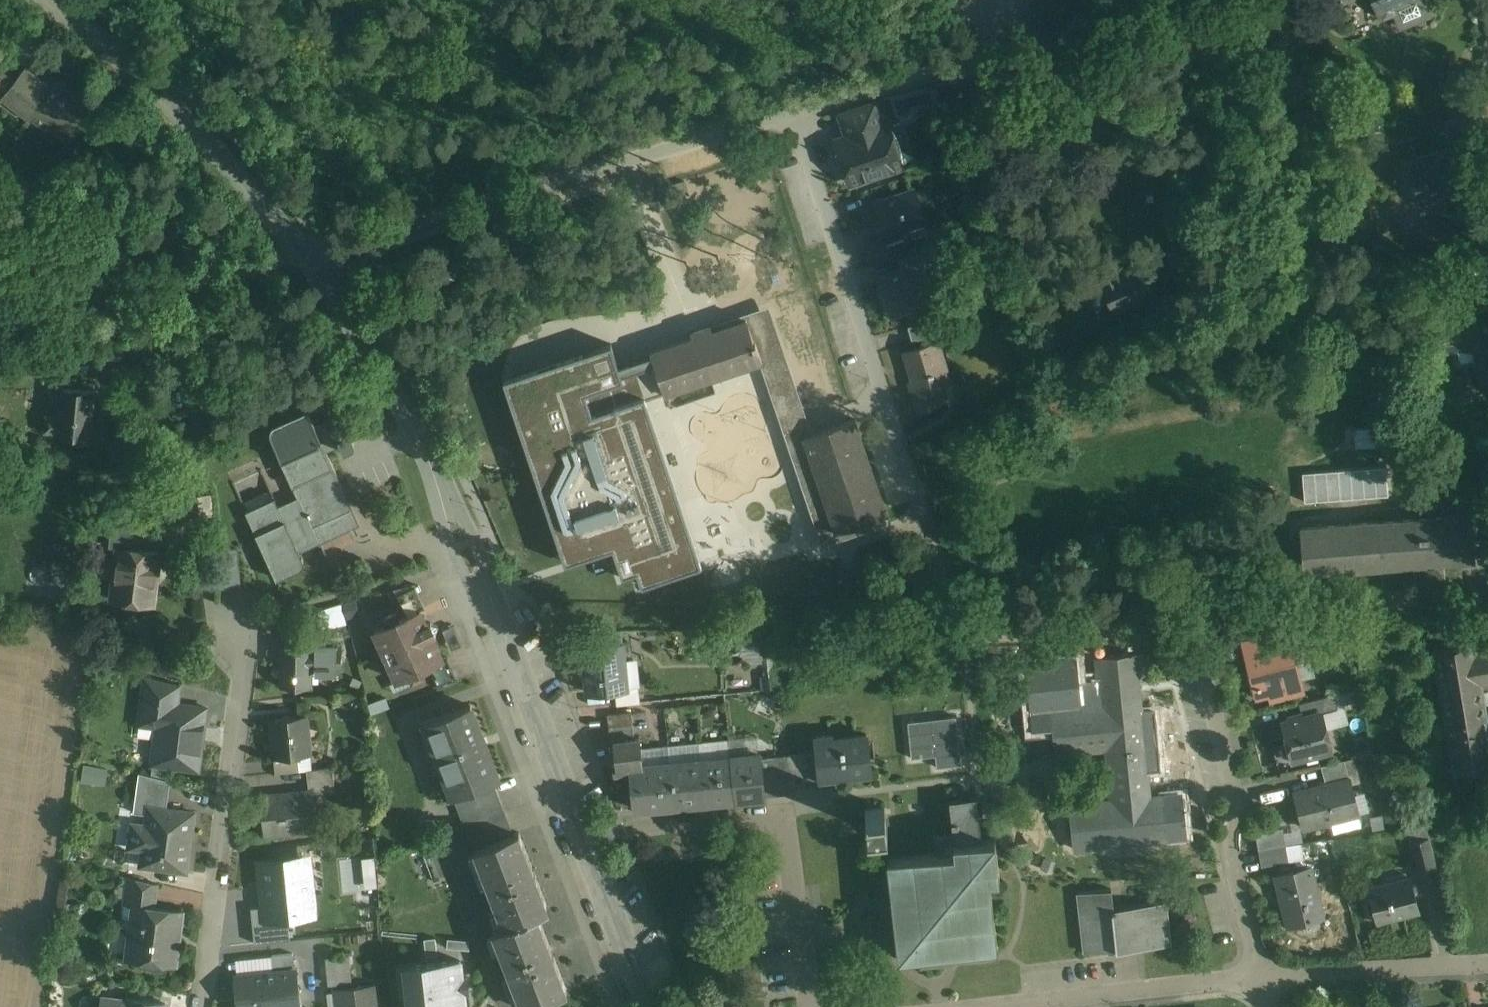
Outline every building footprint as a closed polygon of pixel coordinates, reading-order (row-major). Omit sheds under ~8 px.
[(1379,14),(1382,13),(1384,19),(1396,14),(1394,8),(1414,0),(1373,0),(1379,14)] [(92,107),(60,82),(61,81),(60,80),(53,90),(26,69),(27,67),(26,66),(14,81),(3,96),(4,97),(31,118),(30,120),(31,121),(38,111),(73,137),(71,139),(72,140),(86,122),(84,121),(95,107),(94,106),(92,107)] [(0,78),(0,102),(4,97),(3,96),(14,81),(5,74),(6,72),(5,72),(4,73),(0,78)] [(1276,88),(1268,74),(1262,77),(1270,91),(1276,88)] [(875,104),(841,115),(848,137),(882,126),(875,104)] [(1474,115),(1443,121),(1446,134),(1477,128),(1474,115)] [(848,137),(837,141),(851,183),(901,167),(887,124),(882,126),(848,137)] [(1459,155),(1412,165),(1420,205),(1421,205),(1420,199),(1435,196),(1436,202),(1437,201),(1437,200),(1466,194),(1459,155)] [(914,191),(877,204),(888,238),(889,241),(902,237),(912,234),(910,227),(925,222),(914,191)] [(925,222),(910,227),(912,234),(914,238),(928,233),(925,222)] [(902,237),(889,241),(888,238),(867,245),(874,265),(897,258),(908,254),(902,237)] [(908,254),(897,258),(902,271),(922,264),(924,271),(938,266),(931,246),(908,254)] [(1144,262),(1117,273),(1112,261),(1096,267),(1101,280),(1103,286),(1102,286),(1110,308),(1111,307),(1114,313),(1157,295),(1144,262)] [(902,271),(878,279),(890,315),(934,300),(924,271),(922,264),(902,271)] [(1473,297),(1473,295),(1462,296),(1462,299),(1455,300),(1459,321),(1461,321),(1487,316),(1487,294),(1480,296),(1473,297)] [(754,371),(763,368),(782,361),(766,312),(747,319),(754,340),(755,340),(763,361),(760,361),(759,359),(665,391),(673,414),(718,399),(713,385),(754,371)] [(1461,321),(1463,331),(1466,350),(1475,349),(1487,347),(1487,316),(1461,321)] [(744,320),(653,350),(653,349),(651,349),(653,356),(662,382),(665,391),(759,359),(760,361),(763,361),(755,340),(754,340),(747,319),(746,317),(744,318),(744,320)] [(932,320),(909,327),(913,341),(936,334),(932,320)] [(1458,331),(1447,333),(1447,334),(1442,334),(1446,354),(1466,350),(1463,331),(1458,332),(1458,331)] [(613,334),(509,369),(569,549),(614,534),(624,562),(640,557),(646,572),(701,554),(646,387),(662,382),(653,356),(624,365),(613,334)] [(938,342),(905,352),(908,361),(914,381),(911,382),(920,411),(941,404),(936,388),(950,383),(938,342)] [(1475,349),(1482,386),(1487,385),(1487,347),(1475,349)] [(65,361),(41,359),(40,373),(64,375),(65,361)] [(807,435),(782,361),(763,368),(819,536),(839,529),(807,435)] [(95,390),(62,387),(59,415),(46,414),(44,431),(58,432),(57,433),(91,436),(95,390)] [(334,409),(323,414),(332,435),(343,430),(334,409)] [(343,486),(309,411),(273,427),(272,429),(270,433),(270,435),(270,437),(298,497),(308,517),(320,542),(320,544),(356,527),(340,494),(343,490),(343,486)] [(856,419),(807,435),(839,529),(888,513),(887,511),(884,512),(854,421),(856,420),(856,419)] [(1381,425),(1347,426),(1348,445),(1382,444),(1381,425)] [(1305,499),(1391,494),(1390,465),(1303,469),(1305,499)] [(298,497),(278,506),(275,498),(246,512),(277,579),(299,569),(301,567),(303,565),(303,562),(303,560),(299,552),(320,542),(308,517),(298,497)] [(1300,528),(1303,570),(1423,560),(1437,648),(1433,648),(1454,771),(1487,765),(1487,721),(1482,686),(1487,685),(1487,646),(1476,648),(1475,641),(1474,642),(1459,558),(1474,557),(1471,515),(1300,528)] [(143,520),(113,516),(110,543),(120,544),(119,548),(140,550),(143,520)] [(140,550),(119,548),(113,599),(153,604),(159,553),(140,550)] [(415,584),(396,589),(407,615),(421,609),(426,607),(415,584)] [(427,624),(421,609),(407,615),(399,619),(396,612),(384,618),(387,624),(375,630),(398,679),(410,674),(413,681),(425,675),(422,668),(429,665),(444,659),(432,634),(437,633),(436,632),(439,625),(432,623),(432,622),(427,624)] [(462,644),(455,625),(444,630),(452,649),(462,644)] [(1286,634),(1267,639),(1270,650),(1289,646),(1286,634)] [(624,642),(605,643),(605,645),(583,647),(587,692),(615,689),(628,687),(628,686),(624,642)] [(1270,650),(1249,655),(1258,691),(1277,686),(1280,697),(1302,691),(1291,645),(1289,646),(1270,650)] [(341,647),(281,647),(280,687),(312,687),(312,671),(341,672),(341,647)] [(444,659),(429,665),(439,687),(459,680),(448,656),(444,659)] [(777,672),(764,673),(765,687),(778,686),(777,672)] [(180,684),(145,675),(142,699),(178,703),(180,684)] [(639,685),(628,686),(628,687),(615,689),(617,705),(641,702),(639,685)] [(1335,694),(1299,703),(1303,717),(1322,712),(1322,713),(1339,709),(1335,694)] [(1141,696),(1102,699),(1102,706),(1076,709),(1076,702),(1051,704),(1056,754),(1107,749),(1112,801),(1070,806),(1074,848),(1170,838),(1165,796),(1149,798),(1141,712),(1143,711),(1141,696)] [(178,703),(142,699),(139,724),(157,726),(152,764),(200,770),(207,707),(178,703)] [(471,705),(420,724),(449,799),(454,797),(494,782),(500,780),(471,705)] [(631,711),(608,714),(609,727),(633,725),(631,711)] [(1303,717),(1283,722),(1293,761),(1331,751),(1322,713),(1322,712),(1303,717)] [(941,764),(964,762),(960,714),(913,718),(916,755),(940,753),(941,764)] [(307,715),(270,719),(274,757),(298,754),(310,753),(309,738),(307,738),(305,716),(307,716),(307,715)] [(614,767),(629,766),(642,764),(640,747),(635,747),(633,725),(609,727),(614,767)] [(866,734),(832,738),(832,734),(815,736),(817,751),(820,778),(820,780),(821,780),(821,778),(831,777),(831,778),(833,778),(832,776),(870,772),(870,774),(871,774),(867,733),(866,733),(866,734)] [(817,751),(801,753),(804,780),(820,778),(817,751)] [(761,753),(731,756),(735,793),(765,790),(762,769),(761,757),(761,753)] [(801,753),(788,755),(789,766),(791,781),(804,780),(801,753)] [(298,754),(274,757),(276,773),(300,770),(298,754)] [(730,756),(702,759),(702,758),(701,758),(705,796),(735,793),(731,756),(731,755),(730,755),(730,756)] [(788,755),(761,757),(762,769),(776,768),(789,766),(788,755)] [(700,759),(672,762),(672,761),(671,761),(675,799),(705,796),(701,758),(700,758),(700,759)] [(1345,760),(1321,766),(1326,785),(1350,779),(1345,760)] [(675,799),(671,761),(642,764),(629,766),(633,804),(675,799)] [(789,766),(776,768),(779,793),(793,792),(791,781),(789,766)] [(333,767),(307,769),(309,790),(313,789),(314,793),(336,791),(333,767)] [(776,768),(762,769),(765,790),(765,795),(779,793),(776,768)] [(171,780),(139,773),(134,812),(148,814),(149,806),(167,808),(171,780)] [(1326,785),(1295,793),(1304,828),(1359,814),(1350,779),(1326,785)] [(494,782),(454,797),(464,823),(465,823),(504,808),(494,782)] [(309,790),(261,795),(265,835),(317,829),(314,793),(313,789),(309,790)] [(977,796),(950,799),(954,834),(955,841),(981,838),(977,796)] [(167,808),(149,806),(148,814),(146,825),(139,824),(136,848),(143,849),(141,865),(187,871),(195,812),(167,808)] [(885,807),(865,809),(865,811),(866,811),(868,827),(867,827),(867,829),(887,827),(887,825),(886,825),(885,809),(885,807)] [(504,808),(465,823),(475,849),(514,834),(504,808)] [(1282,828),(1257,833),(1260,849),(1285,845),(1282,828)] [(514,834),(475,849),(504,927),(538,914),(549,910),(519,832),(514,834)] [(938,853),(887,859),(893,912),(882,913),(885,938),(896,937),(898,958),(919,956),(920,967),(946,964),(944,953),(998,947),(990,879),(1000,878),(995,836),(981,838),(955,841),(954,834),(936,836),(938,853)] [(1430,836),(1411,841),(1419,873),(1438,868),(1430,836)] [(1285,845),(1260,849),(1263,865),(1288,861),(1285,845)] [(307,859),(263,863),(268,915),(312,911),(307,859)] [(1311,867),(1277,875),(1289,923),(1323,915),(1311,867)] [(158,883),(128,876),(125,904),(135,905),(135,903),(155,906),(158,883)] [(1411,878),(1369,889),(1377,920),(1419,909),(1411,878)] [(1165,902),(1114,907),(1112,888),(1079,892),(1086,952),(1116,948),(1117,950),(1169,944),(1165,902)] [(155,906),(135,903),(135,905),(133,920),(131,920),(126,924),(125,930),(129,935),(126,959),(175,965),(182,909),(155,906)] [(504,927),(493,931),(523,1006),(528,1006),(568,992),(538,914),(504,927)] [(349,956),(326,958),(329,984),(352,982),(349,956)] [(406,966),(410,1006),(416,1006),(419,1006),(466,1006),(464,988),(468,988),(468,987),(463,987),(462,977),(467,977),(466,975),(462,976),(461,960),(406,966)] [(237,976),(240,1006),(299,1006),(295,970),(237,976)] [(335,990),(336,991),(341,991),(343,1006),(377,1006),(375,985),(335,990)] [(126,998),(126,999),(103,997),(102,1006),(165,1006),(166,1005),(166,1003),(126,998)]
